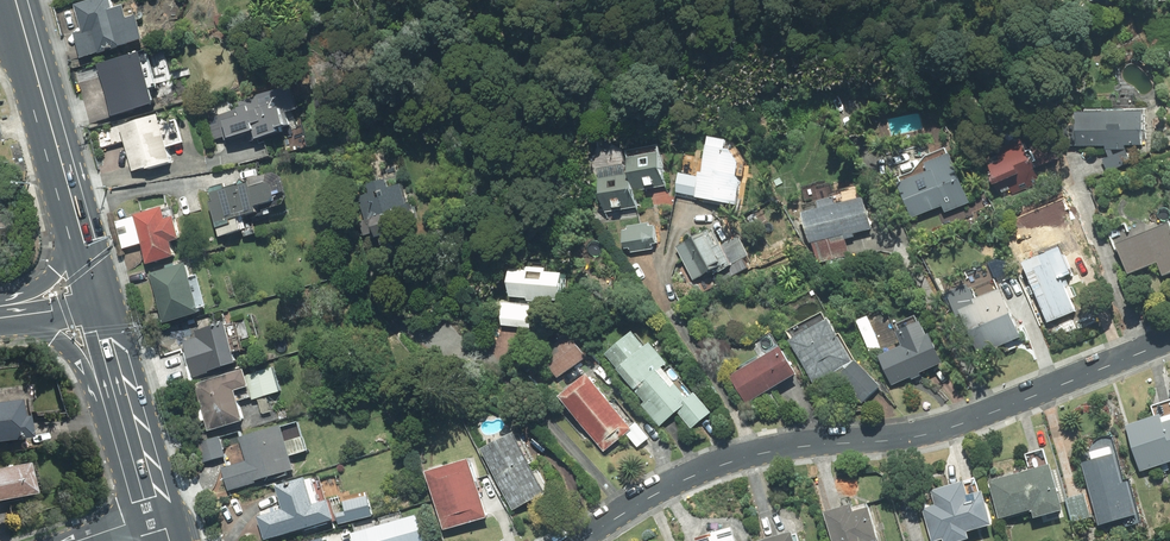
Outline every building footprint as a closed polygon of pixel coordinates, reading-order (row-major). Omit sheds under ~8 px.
[(78,5),(86,31),(79,33),(87,59),(157,38),(149,12),(135,16),(131,4),(119,7),(117,0),(93,0),(78,5)] [(159,62),(155,49),(102,63),(117,117),(162,104),(157,87),(161,86),(155,63),(159,62)] [(245,101),(247,107),(222,115),(227,133),(235,130),(237,137),(262,129),(265,138),(289,130),(287,126),(302,122),(290,86),(245,101)] [(1150,144),(1150,109),(1135,109),(1135,93),(1115,93),(1114,108),(1083,107),(1082,145),(1108,146),(1111,157),(1104,159),(1109,173),(1136,160),(1130,149),(1129,149),(1129,144),(1150,144)] [(166,113),(124,125),(137,171),(151,167),(152,169),(178,162),(174,145),(187,141),(179,113),(167,117),(166,113)] [(749,160),(736,138),(713,135),(708,175),(684,172),(681,195),(744,202),(749,160)] [(606,175),(606,176),(608,211),(643,208),(641,184),(671,182),(668,149),(664,150),(664,144),(633,146),(635,173),(606,175)] [(1034,146),(996,166),(1005,182),(1043,162),(1034,146)] [(932,155),(905,182),(919,217),(948,206),(950,211),(977,201),(958,151),(953,153),(951,147),(932,155)] [(406,227),(418,224),(409,176),(402,178),(400,165),(371,171),(373,182),(359,184),(364,221),(367,235),(382,232),(383,237),(407,232),(406,227)] [(297,190),(292,171),(219,190),(221,200),(215,202),(223,233),(249,226),(246,215),(265,210),(264,204),(281,199),(284,193),(297,190)] [(229,172),(209,172),(209,181),(229,181),(229,172)] [(808,209),(815,243),(817,242),(821,263),(853,257),(849,237),(879,232),(873,197),(837,204),(836,196),(821,199),(823,207),(808,209)] [(138,215),(118,220),(120,228),(129,226),(130,233),(123,234),(126,249),(146,244),(150,263),(181,256),(178,240),(185,238),(180,216),(169,218),(166,206),(138,213),(138,215)] [(652,222),(627,226),(630,243),(655,239),(655,241),(662,239),(660,226),(652,227),(652,222)] [(705,233),(681,246),(696,279),(725,266),(727,269),(757,256),(747,234),(731,241),(725,227),(706,236),(705,233)] [(1169,276),(1169,227),(1120,244),(1131,276),(1162,265),(1166,277),(1169,276)] [(1066,249),(1030,262),(1052,322),(1080,311),(1067,277),(1080,272),(1077,263),(1093,257),(1083,230),(1062,238),(1066,249)] [(153,268),(167,322),(205,312),(191,258),(153,268)] [(579,271),(523,265),(520,295),(570,300),(571,286),(578,286),(579,271)] [(1027,338),(1008,287),(1002,289),(999,281),(976,289),(981,302),(965,308),(983,355),(1027,338)] [(544,305),(509,302),(507,325),(542,328),(544,305)] [(808,359),(818,384),(839,373),(864,403),(886,385),(864,358),(862,361),(840,320),(837,321),(832,311),(797,328),(800,338),(797,339),(805,360),(808,359)] [(860,320),(872,354),(885,349),(873,315),(860,320)] [(925,373),(949,361),(930,320),(925,322),(922,315),(903,323),(906,329),(903,331),(909,345),(885,356),(897,386),(916,377),(917,380),(926,375),(925,373)] [(188,342),(197,376),(245,361),(233,321),(200,331),(202,338),(188,342)] [(581,328),(546,355),(564,378),(598,350),(581,328)] [(644,332),(613,352),(626,372),(629,370),(641,388),(647,384),(650,388),(644,392),(649,400),(643,404),(659,427),(681,413),(692,429),(715,414),(701,393),(693,399),(671,366),(676,363),(662,342),(654,347),(644,332)] [(775,336),(755,347),(761,358),(781,348),(775,336)] [(738,376),(752,401),(805,371),(790,346),(738,376)] [(200,383),(214,431),(250,420),(241,390),(252,387),(256,399),(262,397),(267,415),(277,412),(272,395),(285,391),(278,366),(253,374),(252,368),(200,383)] [(642,421),(640,423),(622,397),(617,400),(598,373),(568,394),(608,450),(630,435),(639,448),(653,437),(642,421)] [(0,403),(0,441),(32,437),(29,416),(24,417),(22,400),(0,403)] [(1167,411),(1130,423),(1144,469),(1169,461),(1169,420),(1167,411)] [(287,425),(243,436),(250,462),(225,468),(231,491),(260,483),(259,480),(298,470),(294,456),(312,451),(308,436),(291,440),(287,425)] [(487,448),(515,510),(552,492),(524,431),(487,448)] [(197,443),(202,463),(228,457),(223,436),(197,443)] [(1130,526),(1147,521),(1140,496),(1137,497),(1131,477),(1126,479),(1118,450),(1085,460),(1103,523),(1128,516),(1130,526)] [(478,458),(434,470),(450,528),(495,515),(478,458)] [(1065,517),(1063,509),(1071,507),(1058,461),(992,480),(1003,517),(1037,507),(1040,516),(1041,515),(1043,523),(1065,517)] [(0,469),(0,500),(36,494),(29,463),(0,469)] [(318,474),(283,484),(289,507),(261,515),(268,540),(341,521),(335,499),(325,502),(318,474)] [(936,487),(941,502),(925,507),(937,540),(947,537),(949,540),(959,540),(975,535),(973,530),(999,521),(988,488),(978,491),(973,477),(936,487)] [(1089,492),(1070,497),(1076,521),(1095,516),(1089,492)] [(859,501),(829,509),(838,540),(878,540),(877,537),(886,535),(877,502),(861,507),(859,501)] [(355,533),(357,540),(434,540),(427,513),(355,533)] [(738,525),(701,535),(702,540),(742,540),(738,525)] [(764,539),(765,540),(803,540),(799,529),(764,539)]
